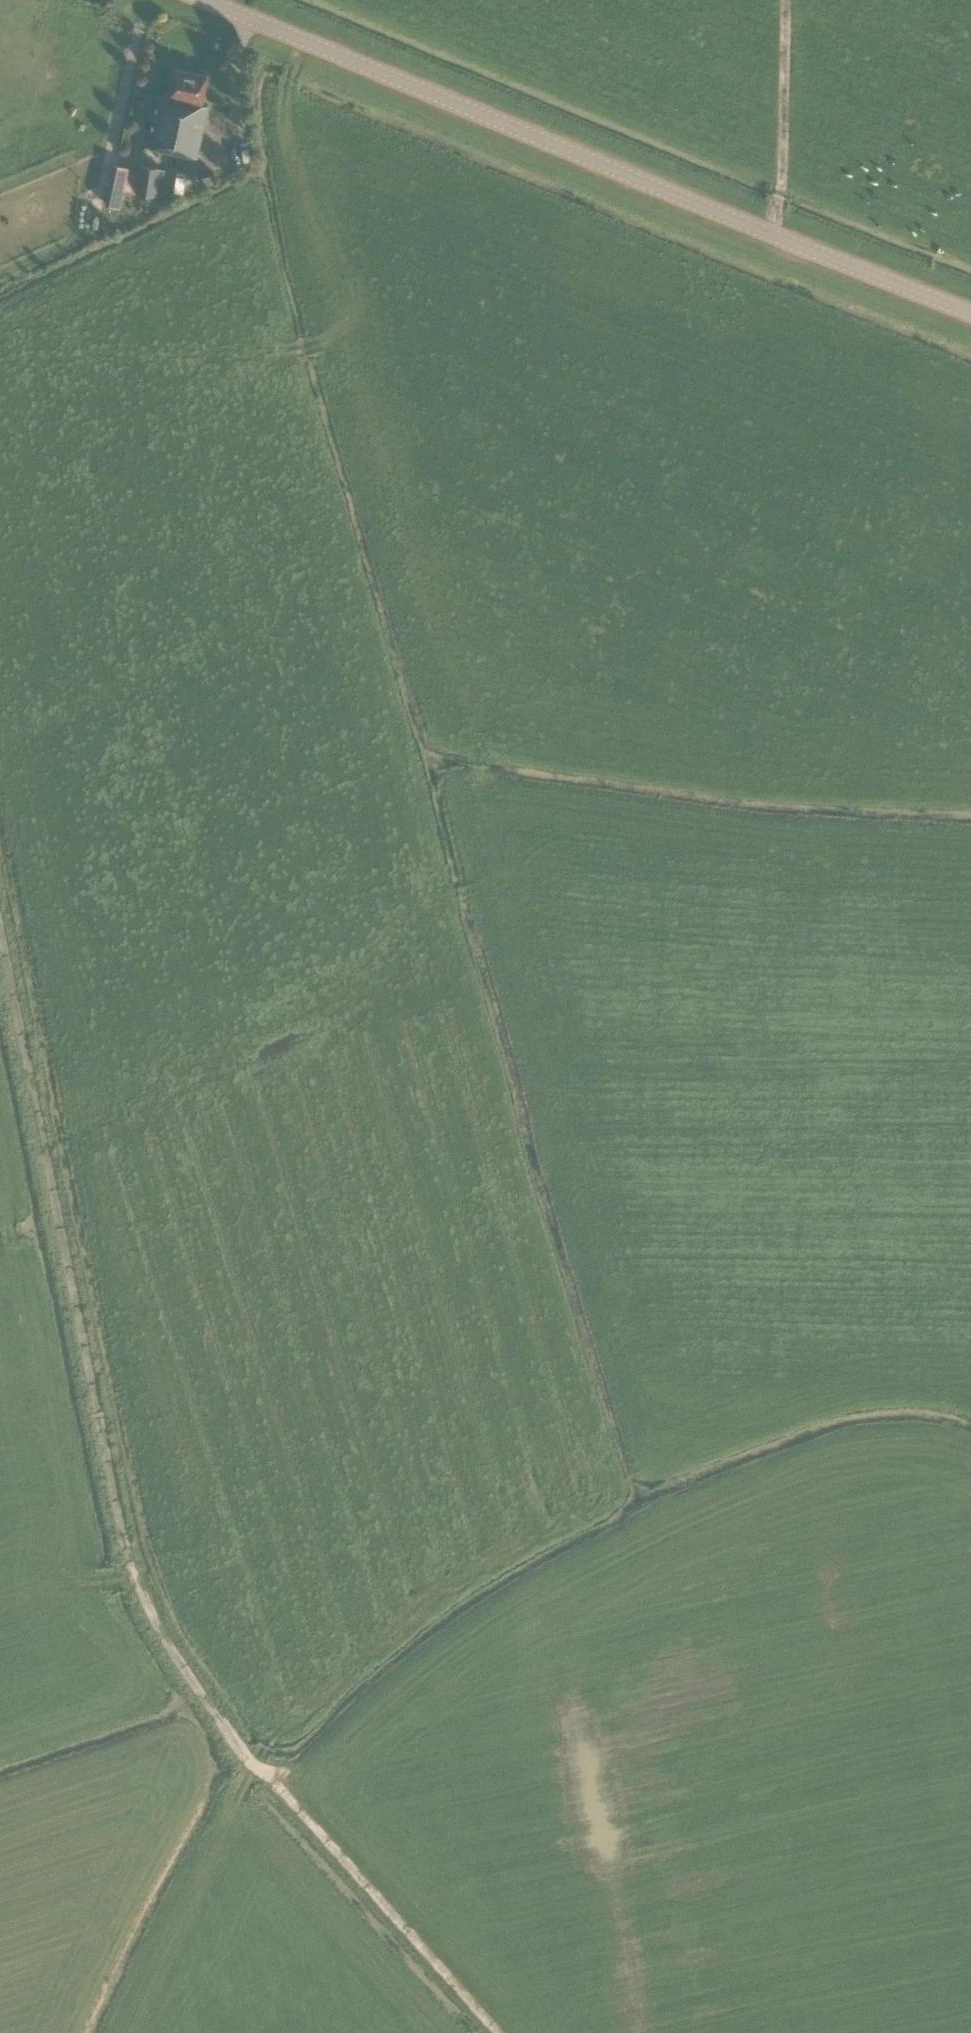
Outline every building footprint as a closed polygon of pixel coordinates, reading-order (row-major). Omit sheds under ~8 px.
[(200,103),(206,75),(173,68),(167,97),(157,95),(147,146),(197,156),(207,104),(200,103)] [(135,192),(138,169),(127,166),(112,163),(107,187),(123,190),(135,192)] [(155,195),(159,166),(139,164),(138,169),(135,192),(155,195)]
